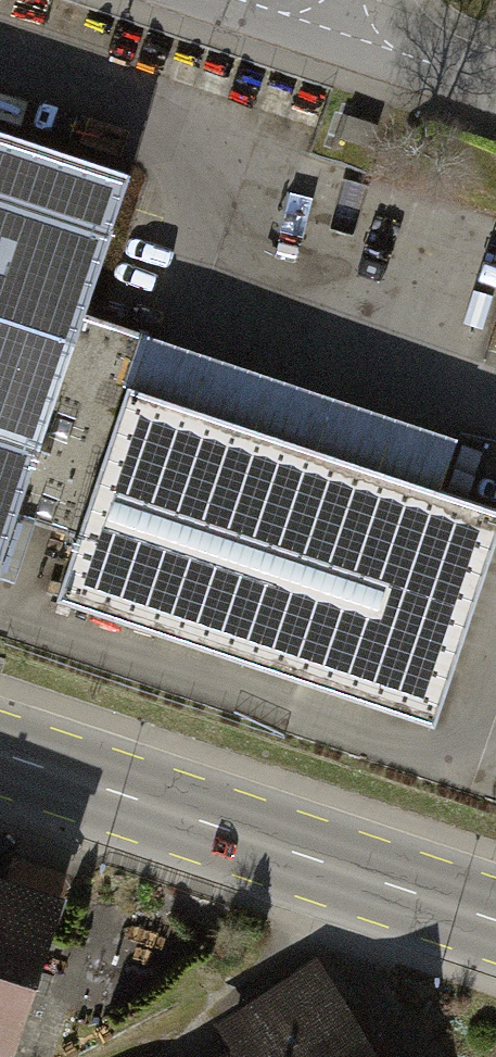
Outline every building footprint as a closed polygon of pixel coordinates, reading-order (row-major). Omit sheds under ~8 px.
[(59,601),(374,706),(446,492),(130,387),(148,334),(88,314),(134,176),(0,131),(0,577),(20,518),(80,539),(59,601)] [(446,492),(374,706),(438,728),(495,555),(495,509),(446,492)] [(71,902),(0,878),(0,1056),(17,1056),(71,902)]
